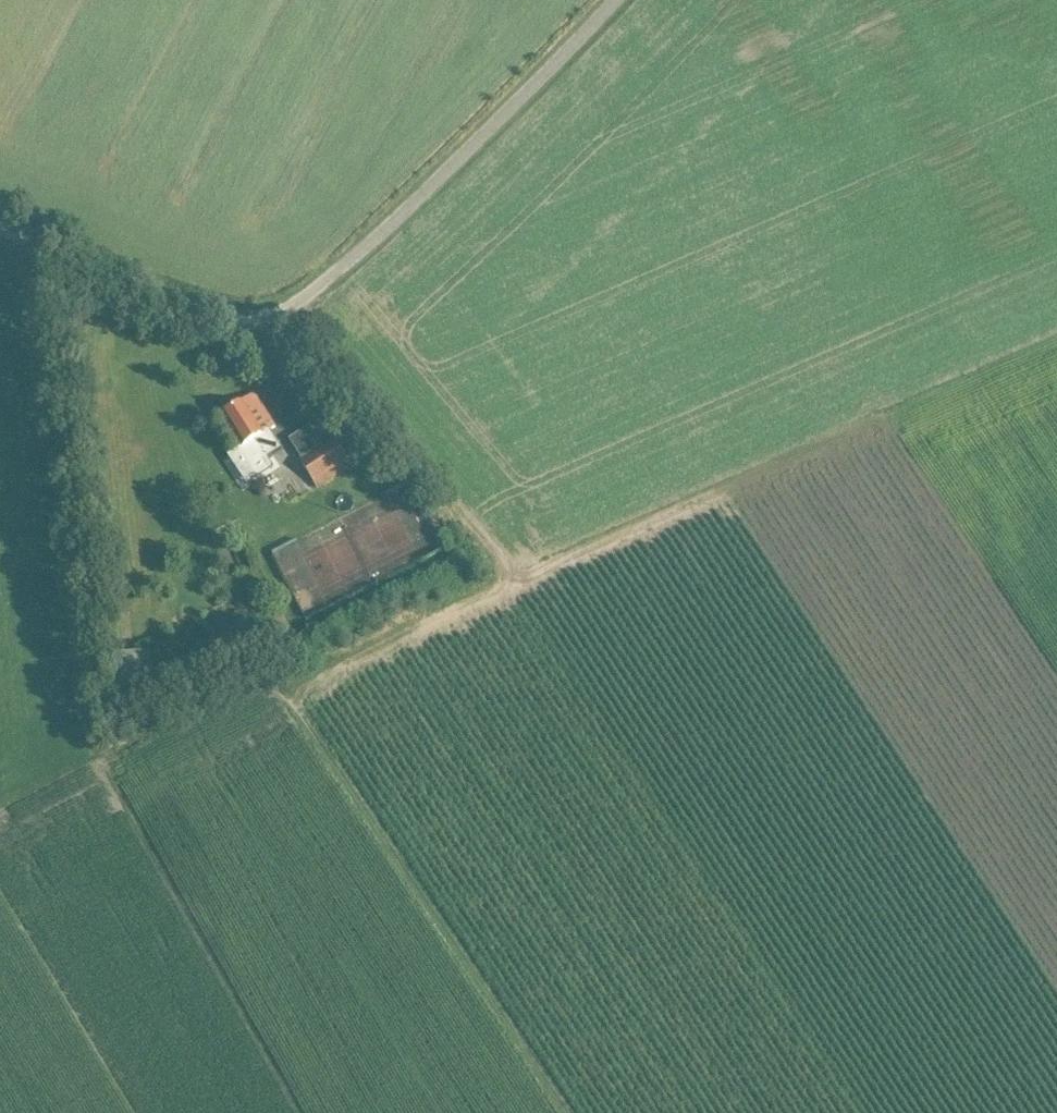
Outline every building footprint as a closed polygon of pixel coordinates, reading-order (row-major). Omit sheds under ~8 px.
[(254,395),(222,416),(234,434),(242,448),(239,450),(251,468),(268,458),(282,449),(270,430),(276,427),(266,414),(254,395)] [(315,481),(349,461),(336,440),(303,461),(315,481)]
